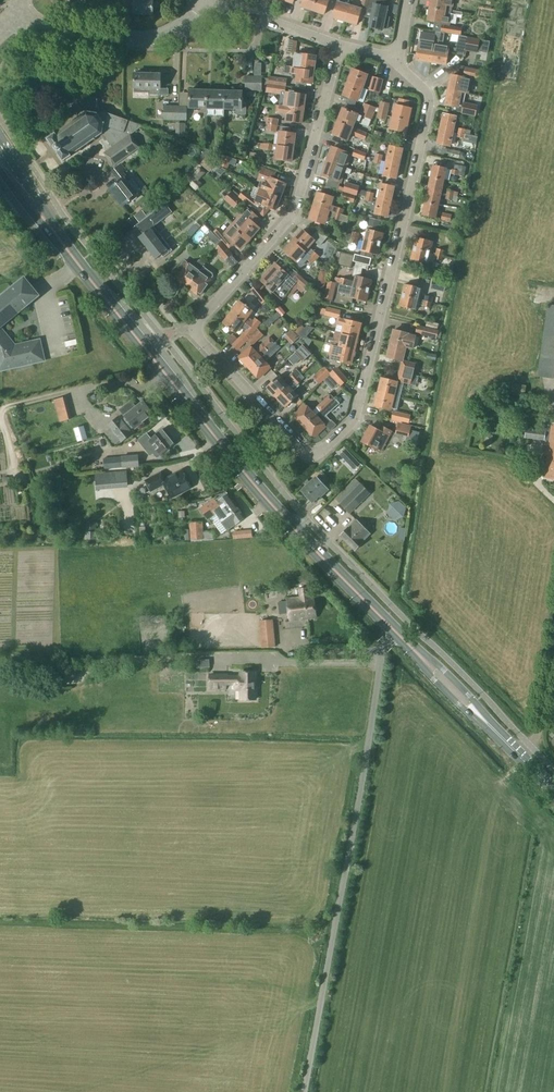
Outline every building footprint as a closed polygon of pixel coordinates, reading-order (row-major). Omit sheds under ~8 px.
[(134,15),(153,15),(154,0),(137,0),(134,0),(134,15)] [(302,6),(305,8),(304,11),(308,12),(310,9),(313,10),(317,0),(304,0),(302,6)] [(313,10),(324,14),(329,0),(317,0),(313,10)] [(350,6),(345,21),(357,24),(359,17),(364,18),(365,16),(369,0),(364,0),(361,9),(350,6)] [(384,10),(386,0),(369,0),(365,16),(368,16),(370,11),(373,11),(370,27),(383,30),(383,28),(387,29),(390,17),(385,16),(387,11),(384,10)] [(430,9),(452,12),(452,14),(460,15),(460,12),(452,10),(454,1),(450,0),(432,0),(430,9)] [(350,6),(338,3),(334,18),(345,21),(350,6)] [(452,12),(430,9),(428,21),(444,23),(450,24),(452,14),(452,12)] [(461,29),(443,26),(442,32),(445,33),(460,35),(461,29)] [(442,32),(437,31),(436,35),(434,48),(434,50),(432,62),(446,64),(449,47),(442,46),(445,33),(442,32)] [(419,45),(434,48),(436,35),(422,33),(419,45)] [(464,55),(465,51),(467,38),(458,36),(455,54),(464,55)] [(480,40),(469,38),(468,38),(467,43),(468,43),(467,51),(478,53),(480,40)] [(297,41),(290,41),(289,47),(288,47),(287,51),(289,51),(288,53),(296,54),(297,41)] [(432,62),(434,50),(419,47),(417,59),(432,62)] [(299,68),(314,70),(316,57),(301,55),(299,68)] [(293,72),(298,73),(297,82),(312,84),(314,70),(299,68),(294,67),(286,66),(286,71),(293,72)] [(452,75),(449,90),(461,93),(464,93),(468,94),(471,76),(479,78),(481,71),(466,68),(464,78),(452,75)] [(348,83),(363,88),(367,75),(353,70),(348,83)] [(135,89),(134,93),(149,93),(149,95),(169,96),(169,89),(161,89),(161,75),(135,74),(135,89)] [(254,77),(246,77),(246,90),(254,90),(254,77)] [(254,77),(254,90),(262,91),(262,77),(254,77)] [(270,77),(270,78),(268,84),(275,85),(287,87),(288,80),(276,78),(270,77)] [(382,87),(383,83),(384,80),(373,77),(369,91),(380,93),(382,87)] [(363,88),(348,83),(344,96),(358,101),(363,88)] [(275,85),(274,93),(285,94),(287,87),(275,85)] [(449,90),(446,105),(458,107),(457,111),(476,115),(478,106),(462,103),(464,93),(461,93),(449,90)] [(190,91),(190,109),(207,109),(208,91),(190,91)] [(225,110),(225,91),(208,91),(207,109),(225,110)] [(234,110),(234,114),(235,114),(246,114),(246,103),(242,102),(242,92),(225,91),(225,110),(234,110)] [(284,106),(285,106),(304,109),(306,96),(286,93),(284,106)] [(393,117),(409,121),(411,109),(408,108),(410,101),(400,99),(399,106),(396,105),(393,117)] [(379,114),(387,116),(390,103),(381,102),(379,114)] [(363,109),(374,114),(376,108),(365,103),(363,109)] [(302,123),(304,109),(285,106),(284,106),(277,105),(276,112),(288,114),(287,121),(302,123)] [(164,120),(179,120),(180,107),(165,106),(164,120)] [(187,107),(180,107),(179,120),(187,121),(187,107)] [(363,109),(361,115),(344,109),(339,122),(352,127),(355,121),(369,126),(374,114),(363,109)] [(47,140),(48,141),(49,141),(53,147),(52,147),(58,155),(58,154),(62,160),(63,162),(64,161),(69,157),(69,158),(70,157),(70,156),(79,150),(80,151),(81,151),(80,150),(86,145),(87,146),(88,146),(87,144),(94,140),(95,141),(96,140),(95,139),(101,134),(111,148),(104,153),(113,167),(140,148),(130,135),(142,126),(106,113),(99,115),(99,114),(98,113),(97,114),(87,114),(86,113),(85,113),(85,114),(79,119),(78,117),(77,118),(78,119),(71,124),(71,122),(69,123),(70,124),(64,128),(63,127),(62,128),(63,129),(54,135),(53,136),(47,140)] [(441,129),(453,132),(456,117),(444,115),(441,129)] [(409,121),(393,117),(391,129),(406,133),(409,121)] [(359,137),(360,135),(366,137),(365,139),(371,141),(372,135),(352,127),(339,122),(334,134),(348,140),(350,134),(359,137)] [(268,124),(267,131),(277,132),(278,125),(268,124)] [(453,132),(441,129),(438,144),(450,146),(453,132)] [(280,132),(278,146),(294,148),(296,134),(280,132)] [(278,146),(266,144),(265,149),(277,151),(276,160),(292,162),(294,148),(278,146)] [(344,151),(333,147),(331,154),(329,154),(326,160),(328,161),(328,162),(339,166),(345,168),(346,169),(352,154),(344,151)] [(388,161),(399,164),(402,149),(391,147),(388,161)] [(204,149),(195,162),(200,166),(201,165),(210,172),(217,163),(208,155),(210,151),(204,149)] [(460,153),(460,152),(448,149),(446,156),(459,159),(460,153)] [(356,150),(354,156),(365,160),(367,154),(356,150)] [(231,158),(224,156),(221,166),(227,168),(231,158)] [(399,164),(388,161),(384,176),(396,179),(399,164)] [(350,175),(352,171),(346,169),(345,168),(339,166),(328,162),(323,176),(334,180),(336,174),(343,177),(344,172),(350,175)] [(112,172),(120,182),(109,190),(122,207),(130,200),(132,202),(137,198),(136,196),(137,195),(126,182),(128,180),(123,173),(126,171),(121,165),(112,172)] [(431,178),(444,181),(447,168),(433,165),(431,178)] [(466,167),(458,165),(457,170),(452,169),(451,174),(464,177),(466,167)] [(203,187),(198,181),(206,174),(201,168),(187,181),(197,192),(203,187)] [(266,181),(262,190),(281,197),(286,185),(273,180),(276,174),(264,169),(260,179),(266,181)] [(444,181),(431,178),(428,190),(441,193),(444,181)] [(343,192),(357,196),(359,187),(346,183),(343,192)] [(379,199),(391,202),(394,187),(382,185),(379,199)] [(262,190),(261,189),(258,197),(256,197),(253,197),(251,198),(244,192),(239,198),(246,203),(251,208),(252,209),(264,218),(271,208),(276,210),(281,197),(262,190)] [(425,203),(439,206),(441,193),(428,190),(425,203)] [(333,198),(318,193),(314,206),(342,215),(344,210),(337,208),(331,206),(333,198)] [(355,196),(344,193),(342,199),(353,202),(355,196)] [(234,207),(240,201),(232,194),(226,200),(234,207)] [(391,202),(379,199),(376,214),(387,216),(391,202)] [(439,206),(425,203),(422,215),(436,218),(439,206)] [(350,217),(342,215),(314,206),(310,219),(325,224),(327,216),(348,223),(350,217)] [(138,224),(136,225),(143,234),(139,238),(155,259),(161,255),(163,257),(171,250),(154,227),(166,218),(158,208),(138,224)] [(234,224),(250,239),(259,228),(254,224),(259,219),(248,209),(246,210),(234,224)] [(452,215),(443,213),(442,220),(450,222),(452,215)] [(132,217),(128,221),(133,228),(136,225),(138,224),(132,217)] [(370,218),(368,226),(378,229),(381,221),(370,218)] [(225,234),(220,227),(214,232),(221,240),(226,235),(230,239),(241,249),(250,239),(234,224),(225,234)] [(365,241),(380,244),(383,233),(367,230),(365,241)] [(303,231),(294,241),(311,256),(315,251),(309,247),(315,241),(303,231)] [(414,249),(430,252),(432,242),(417,238),(414,249)] [(294,241),(285,251),(296,261),(301,256),(306,261),(307,260),(306,260),(307,259),(313,264),(316,260),(311,256),(294,241)] [(380,244),(365,241),(362,252),(378,255),(380,244)] [(232,255),(222,242),(217,249),(225,260),(232,255)] [(430,252),(414,249),(412,260),(427,263),(430,252)] [(339,259),(353,262),(354,256),(341,253),(339,259)] [(354,256),(353,262),(370,266),(371,259),(355,255),(354,256)] [(283,270),(288,265),(281,258),(276,264),(283,270)] [(353,262),(339,259),(338,265),(351,268),(353,262)] [(188,264),(176,280),(188,288),(203,268),(206,264),(205,263),(201,260),(197,267),(195,269),(188,264)] [(298,273),(288,265),(283,270),(276,264),(274,266),(272,265),(261,278),(262,279),(261,280),(273,292),(274,292),(281,298),(283,298),(287,294),(298,282),(306,290),(310,285),(298,273)] [(199,296),(209,283),(211,281),(210,280),(212,277),(212,274),(203,268),(188,288),(199,296)] [(347,285),(353,287),(369,291),(372,280),(356,276),(355,282),(341,279),(336,278),(334,282),(337,283),(340,284),(347,285)] [(325,283),(318,281),(316,288),(323,290),(325,283)] [(329,281),(324,299),(333,301),(337,283),(334,282),(329,281)] [(447,284),(433,281),(432,287),(445,290),(447,284)] [(0,299),(0,327),(28,304),(26,301),(33,296),(23,284),(17,289),(15,287),(0,299)] [(421,288),(405,284),(403,295),(418,299),(421,288)] [(256,286),(251,290),(259,299),(263,304),(268,300),(264,295),(256,286)] [(369,291),(353,287),(351,298),(366,302),(369,291)] [(417,304),(418,299),(403,295),(400,306),(415,310),(417,304)] [(235,306),(235,307),(231,313),(256,331),(259,327),(261,323),(256,319),(254,322),(248,318),(253,311),(240,301),(239,303),(237,303),(235,306)] [(278,304),(274,308),(278,313),(281,316),(281,317),(286,313),(278,304)] [(548,305),(538,377),(553,379),(553,305),(548,305)] [(324,315),(338,319),(340,311),(326,308),(326,309),(322,308),(320,314),(324,315)] [(223,324),(236,334),(240,328),(245,331),(240,338),(242,340),(245,343),(251,337),(256,331),(231,313),(223,324)] [(361,324),(339,319),(335,332),(357,337),(359,336),(360,333),(359,332),(361,324)] [(440,324),(428,321),(427,327),(438,329),(440,324)] [(301,325),(295,332),(299,335),(305,328),(301,325)] [(437,338),(438,331),(418,326),(417,333),(437,338)] [(43,361),(39,341),(14,347),(0,329),(0,371),(43,361)] [(258,330),(248,341),(253,347),(264,336),(258,330)] [(284,336),(292,345),(299,338),(292,330),(284,336)] [(416,336),(394,330),(391,344),(406,347),(413,349),(416,336)] [(357,337),(335,332),(334,339),(327,337),(326,344),(331,345),(354,351),(357,337)] [(227,339),(226,340),(232,346),(238,340),(234,337),(230,336),(227,339)] [(270,338),(270,337),(260,347),(261,347),(255,352),(250,347),(239,358),(248,368),(260,358),(265,353),(270,348),(275,343),(274,343),(270,338)] [(265,353),(260,358),(265,363),(281,348),(276,343),(275,343),(270,348),(265,353)] [(303,362),(312,354),(304,344),(295,353),(303,362)] [(406,347),(391,344),(388,357),(398,360),(395,371),(410,374),(413,363),(402,361),(406,347)] [(336,360),(351,364),(354,351),(331,345),(329,354),(331,354),(330,359),(336,360)] [(258,379),(270,368),(265,363),(260,358),(248,368),(258,379)] [(324,367),(313,378),(319,385),(324,381),(330,375),(324,367)] [(347,380),(337,368),(330,373),(341,385),(347,380)] [(296,370),(284,382),(278,377),(267,388),(268,389),(268,391),(270,393),(272,393),(277,398),(299,377),(301,375),(296,370)] [(330,375),(324,381),(328,386),(334,380),(330,375)] [(414,378),(403,375),(401,382),(412,385),(414,378)] [(293,392),(300,385),(299,384),(302,381),(299,377),(277,398),(286,408),(298,397),(294,393),(293,392)] [(379,392),(400,397),(403,385),(397,384),(397,383),(382,379),(379,392)] [(527,386),(509,383),(507,394),(525,398),(527,386)] [(400,397),(379,392),(376,406),(391,409),(391,408),(397,410),(400,397)] [(324,401),(312,412),(306,406),(294,417),(304,427),(333,400),(332,399),(332,398),(331,398),(331,397),(330,396),(329,396),(328,396),(327,396),(326,396),(326,397),(325,397),(324,398),(324,399),(324,400),(324,401)] [(521,408),(523,399),(507,396),(506,405),(521,408)] [(60,423),(72,420),(66,398),(55,401),(60,423)] [(326,416),(337,405),(333,400),(304,427),(314,437),(331,421),(330,421),(326,416)] [(110,429),(105,433),(114,445),(120,441),(121,443),(132,434),(130,432),(134,429),(153,414),(143,402),(134,409),(130,404),(121,412),(125,417),(126,418),(121,421),(121,420),(118,417),(108,426),(110,429)] [(404,414),(394,412),(392,420),(402,423),(403,420),(409,422),(411,416),(404,414)] [(544,478),(553,479),(553,423),(553,421),(542,420),(541,430),(527,428),(525,438),(549,441),(544,478)] [(396,434),(409,437),(412,426),(399,423),(396,434)] [(362,442),(370,446),(376,450),(381,452),(392,432),(379,425),(377,429),(371,426),(366,434),(363,439),(362,442)] [(147,434),(138,441),(150,457),(153,454),(156,458),(158,458),(172,446),(175,444),(163,429),(153,437),(151,439),(147,434)] [(85,433),(76,435),(78,442),(87,439),(85,433)] [(346,449),(340,455),(348,464),(355,458),(346,449)] [(103,461),(104,470),(115,470),(122,469),(139,468),(138,458),(103,461)] [(161,474),(145,482),(150,492),(164,485),(171,498),(191,488),(182,471),(164,481),(161,474)] [(128,487),(126,472),(118,473),(119,487),(128,487)] [(95,474),(96,489),(105,489),(104,474),(95,474)] [(302,491),(303,493),(303,495),(306,497),(307,497),(312,502),(319,495),(321,497),(328,491),(330,489),(328,488),(331,486),(326,480),(326,479),(322,474),(317,479),(316,478),(302,491)] [(340,504),(350,514),(370,494),(361,484),(340,504)] [(190,515),(196,524),(199,524),(206,519),(208,522),(217,516),(228,531),(236,525),(245,518),(226,492),(215,500),(216,499),(207,505),(206,504),(190,515)] [(355,551),(363,543),(362,543),(370,535),(356,521),(348,528),(340,536),(355,551)] [(214,534),(203,534),(202,524),(199,524),(196,524),(191,525),(192,541),(204,541),(204,540),(215,539),(214,534)] [(96,532),(84,532),(84,533),(85,533),(85,540),(96,540),(96,532)] [(288,582),(283,583),(283,587),(281,588),(282,592),(291,589),(288,582)] [(298,589),(299,597),(285,599),(288,621),(315,618),(313,598),(308,599),(306,588),(298,589)] [(271,620),(260,621),(261,649),(273,648),(271,620)] [(358,640),(364,648),(369,645),(363,637),(358,640)] [(227,676),(209,676),(209,689),(226,689),(226,684),(235,684),(235,690),(241,690),(241,700),(255,700),(255,673),(241,673),(241,677),(227,678),(227,676)]
